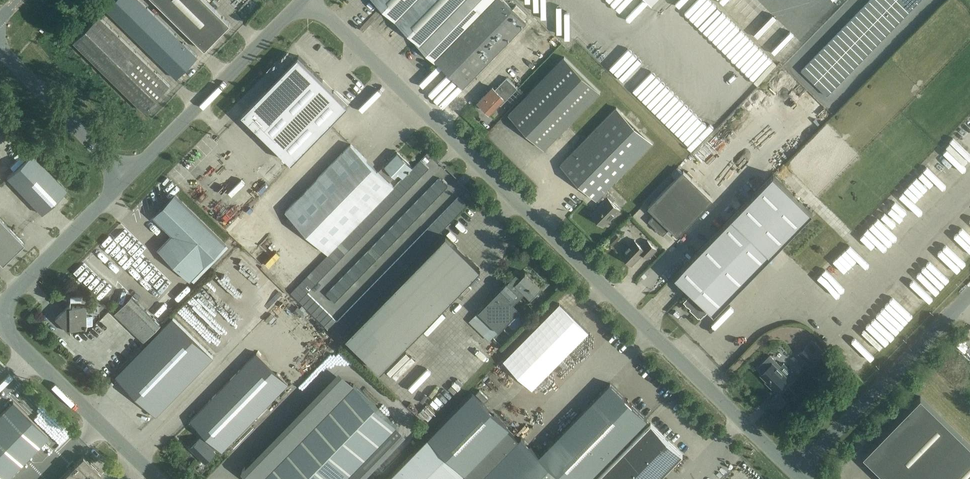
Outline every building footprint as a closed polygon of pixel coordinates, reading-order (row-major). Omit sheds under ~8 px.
[(134,36),(177,78),(198,57),(140,0),(115,0),(106,9),(134,36)] [(206,0),(154,0),(205,50),(230,24),(206,0)] [(253,3),(250,0),(236,0),(233,3),(243,13),(253,3)] [(463,86),(526,22),(503,0),(374,0),(463,86)] [(825,15),(829,20),(848,2),(846,0),(841,0),(825,15)] [(878,18),(882,13),(869,0),(865,5),(878,18)] [(882,13),(887,8),(878,0),(870,0),(869,0),(882,13)] [(887,8),(891,4),(888,0),(878,0),(887,8)] [(897,0),(895,0),(891,4),(904,16),(909,12),(897,0)] [(906,0),(897,0),(909,12),(913,7),(906,0)] [(891,4),(887,8),(900,21),(904,16),(891,4)] [(860,10),(873,22),(878,18),(865,5),(860,10)] [(900,21),(887,8),(882,13),(895,26),(900,21)] [(860,10),(856,14),(869,27),(873,22),(860,10)] [(878,18),(891,30),(895,26),(882,13),(878,18)] [(869,27),(856,14),(851,19),(864,31),(869,27)] [(74,41),(145,111),(170,85),(99,16),(74,41)] [(891,30),(878,18),(873,22),(886,35),(891,30)] [(860,36),(864,31),(851,19),(847,23),(860,36)] [(869,27),(882,39),(886,35),(873,22),(869,27)] [(536,39),(543,32),(534,24),(530,28),(525,23),(511,37),(529,54),(540,43),(536,39)] [(842,28),(855,41),(860,36),(847,23),(842,28)] [(864,31),(877,44),(882,39),(869,27),(864,31)] [(838,33),(851,45),(855,41),(842,28),(838,33)] [(969,60),(969,30),(955,45),(969,60)] [(877,44),(864,31),(860,36),(873,49),(877,44)] [(838,33),(833,37),(846,50),(851,45),(838,33)] [(873,49),(860,36),(855,41),(868,53),(873,49)] [(829,42),(842,55),(846,50),(833,37),(829,42)] [(868,53),(855,41),(851,45),(864,58),(868,53)] [(824,47),(837,59),(842,55),(829,42),(824,47)] [(859,62),(864,58),(851,45),(846,50),(859,62)] [(820,51),(833,64),(837,59),(824,47),(820,51)] [(859,62),(846,50),(842,55),(855,67),(859,62)] [(833,64),(820,51),(815,56),(828,68),(833,64)] [(855,67),(842,55),(837,59),(850,72),(855,67)] [(348,104),(298,56),(242,113),(292,162),(348,104)] [(600,92),(564,56),(508,114),(544,149),(600,92)] [(824,73),(828,68),(815,56),(811,60),(824,73)] [(850,72),(837,59),(833,64),(846,76),(850,72)] [(806,65),(819,78),(824,73),(811,60),(806,65)] [(828,68),(841,81),(846,76),(833,64),(828,68)] [(806,65),(801,70),(814,83),(819,78),(806,65)] [(824,73),(837,86),(841,81),(828,68),(824,73)] [(832,90),(837,86),(824,73),(819,78),(832,90)] [(506,77),(494,89),(492,87),(478,101),(489,112),(498,103),(500,105),(517,88),(506,77)] [(819,78),(814,83),(827,96),(832,90),(819,78)] [(596,199),(606,189),(652,142),(616,107),(560,164),(596,199)] [(393,186),(389,182),(378,171),(351,144),(285,211),(328,253),(393,186)] [(397,151),(389,160),(378,171),(389,182),(395,176),(398,172),(403,177),(412,167),(397,151)] [(67,190),(32,154),(7,178),(42,214),(67,190)] [(420,159),(416,164),(425,172),(429,168),(420,159)] [(412,168),(421,176),(425,172),(416,164),(412,168)] [(412,168),(408,172),(416,181),(421,176),(412,168)] [(648,206),(655,213),(648,220),(663,235),(670,228),(677,235),(713,199),(684,171),(648,206)] [(404,177),(412,185),(416,181),(408,172),(404,177)] [(774,174),(732,218),(675,275),(692,292),(683,301),(701,318),(710,309),(714,313),(770,255),(812,212),(774,174)] [(404,177),(399,181),(408,189),(412,185),(404,177)] [(444,191),(448,186),(439,178),(435,182),(444,191)] [(395,185),(404,194),(408,189),(399,181),(395,185)] [(439,195),(444,191),(435,182),(431,186),(439,195)] [(395,185),(391,189),(400,198),(404,194),(395,185)] [(431,186),(427,191),(435,199),(439,195),(431,186)] [(387,194),(395,202),(400,198),(391,189),(387,194)] [(592,213),(599,220),(604,224),(618,210),(611,202),(615,198),(606,189),(596,199),(601,204),(592,213)] [(431,203),(435,199),(427,191),(423,195),(431,203)] [(387,194),(383,198),(391,206),(395,202),(387,194)] [(159,248),(190,279),(225,243),(175,195),(154,216),(173,234),(159,248)] [(423,195),(418,199),(427,208),(431,203),(423,195)] [(458,197),(454,201),(463,209),(467,205),(458,197)] [(378,202),(387,211),(391,206),(383,198),(378,202)] [(423,212),(427,208),(418,199),(414,204),(423,212)] [(459,214),(463,209),(454,201),(450,205),(459,214)] [(378,202),(374,207),(383,215),(387,211),(378,202)] [(414,204),(410,208),(419,216),(423,212),(414,204)] [(450,205),(446,209),(454,218),(459,214),(450,205)] [(370,211),(379,219),(383,215),(374,207),(370,211)] [(414,221),(419,216),(410,208),(406,212),(414,221)] [(450,222),(454,218),(446,209),(442,214),(450,222)] [(370,211),(366,215),(375,224),(379,219),(370,211)] [(406,212),(402,216),(410,225),(414,221),(406,212)] [(442,214),(437,218),(446,226),(450,222),(442,214)] [(362,220),(370,228),(375,224),(366,215),(362,220)] [(406,229),(410,225),(402,216),(397,221),(406,229)] [(2,264),(11,256),(12,257),(17,253),(15,252),(24,243),(0,218),(0,262),(2,264)] [(442,231),(446,226),(437,218),(433,222),(442,231)] [(530,218),(527,221),(545,240),(548,237),(530,218)] [(362,220),(358,224),(366,232),(370,228),(362,220)] [(397,221),(393,225),(402,233),(406,229),(397,221)] [(433,222),(429,227),(438,235),(442,231),(433,222)] [(358,224),(353,228),(362,237),(366,232),(358,224)] [(398,238),(402,233),(393,225),(389,229),(398,238)] [(429,227),(425,231),(433,239),(438,235),(429,227)] [(349,232),(358,241),(362,237),(353,228),(349,232)] [(389,229),(385,234),(393,242),(398,238),(389,229)] [(429,244),(433,239),(425,231),(421,235),(429,244)] [(349,232),(345,237),(354,245),(358,241),(349,232)] [(468,252),(482,238),(477,232),(463,247),(468,252)] [(612,234),(612,241),(616,240),(617,245),(621,245),(619,233),(612,234)] [(385,234),(381,238),(389,246),(393,242),(385,234)] [(421,235),(416,239),(425,248),(429,244),(421,235)] [(445,236),(347,335),(381,369),(479,269),(445,236)] [(341,241),(349,249),(354,245),(345,237),(341,241)] [(385,251),(389,246),(381,238),(376,242),(385,251)] [(421,252),(425,248),(416,239),(412,244),(421,252)] [(634,240),(620,254),(631,265),(643,253),(648,258),(657,249),(647,240),(643,245),(640,245),(634,240)] [(341,241),(337,245),(345,254),(349,249),(341,241)] [(376,242),(372,247),(381,255),(385,251),(376,242)] [(412,244),(408,248),(417,256),(421,252),(412,244)] [(332,250),(341,258),(345,254),(337,245),(332,250)] [(377,259),(381,255),(372,247),(368,251),(377,259)] [(413,261),(417,256),(408,248),(404,252),(413,261)] [(332,250),(328,254),(337,262),(341,258),(332,250)] [(368,251),(364,255),(372,264),(377,259),(368,251)] [(404,252),(400,257),(408,265),(413,261),(404,252)] [(818,252),(814,256),(831,275),(835,271),(818,252)] [(324,258),(333,267),(337,262),(328,254),(324,258)] [(368,268),(372,264),(364,255),(360,259),(368,268)] [(404,269),(408,265),(400,257),(396,261),(404,269)] [(324,258),(320,262),(328,271),(333,267),(324,258)] [(360,259),(355,264),(364,272),(368,268),(360,259)] [(396,261),(391,265),(400,274),(404,269),(396,261)] [(316,267),(324,275),(328,271),(320,262),(316,267)] [(360,276),(364,272),(355,264),(351,268),(360,276)] [(396,278),(400,274),(391,265),(387,270),(396,278)] [(500,279),(510,273),(505,265),(495,271),(500,279)] [(316,267),(311,271),(320,279),(324,275),(316,267)] [(351,268),(347,272),(356,281),(360,276),(351,268)] [(387,270),(383,274),(392,282),(396,278),(387,270)] [(307,275),(316,284),(320,279),(311,271),(307,275)] [(351,285),(356,281),(347,272),(343,277),(351,285)] [(516,272),(470,319),(490,338),(498,330),(499,330),(520,309),(513,303),(524,291),(531,297),(541,287),(525,272),(520,277),(516,272)] [(387,287),(392,282),(383,274),(379,278),(387,287)] [(307,275),(303,280),(312,288),(316,284),(307,275)] [(343,277),(339,281),(347,289),(351,285),(343,277)] [(379,278),(375,282),(383,291),(387,287),(379,278)] [(299,301),(307,292),(312,288),(303,280),(290,292),(299,301)] [(343,294),(347,289),(339,281),(335,285),(343,294)] [(379,295),(383,291),(375,282),(370,287),(379,295)] [(335,285),(330,289),(339,298),(343,294),(335,285)] [(370,287),(366,291),(375,299),(379,295),(370,287)] [(335,302),(339,298),(330,289),(326,294),(335,302)] [(371,304),(375,299),(366,291),(362,295),(371,304)] [(299,301),(303,305),(312,296),(307,292),(299,301)] [(362,295),(358,300),(366,308),(371,304),(362,295)] [(115,313),(144,341),(161,324),(132,296),(115,313)] [(312,296),(303,305),(308,309),(316,301),(312,296)] [(362,312),(366,308),(358,300),(354,304),(362,312)] [(308,309),(312,313),(320,305),(316,301),(308,309)] [(56,318),(70,332),(71,333),(71,328),(87,328),(87,326),(86,326),(86,316),(86,306),(71,307),(71,302),(56,318)] [(354,304),(349,308),(358,317),(362,312),(354,304)] [(320,305),(312,313),(316,318),(325,309),(320,305)] [(354,321),(358,317),(349,308),(345,312),(354,321)] [(316,318),(320,322),(329,313),(325,309),(316,318)] [(345,312),(341,317),(350,325),(354,321),(345,312)] [(329,313),(320,322),(325,326),(333,317),(329,313)] [(213,357),(173,317),(116,376),(156,415),(213,357)] [(325,326),(328,330),(337,321),(333,317),(325,326)] [(337,338),(350,325),(341,317),(337,321),(328,330),(337,338)] [(725,336),(737,328),(733,323),(722,331),(725,336)] [(774,357),(784,350),(780,345),(784,343),(775,330),(762,340),(774,357)] [(807,346),(800,353),(810,363),(817,356),(823,349),(813,340),(807,346)] [(426,421),(465,377),(451,364),(455,359),(440,345),(396,394),(426,421)] [(190,420),(204,433),(217,446),(222,451),(288,383),(257,352),(190,420)] [(788,378),(773,363),(761,374),(771,384),(769,385),(775,391),(788,378)] [(509,428),(472,392),(428,437),(471,478),(588,478),(647,419),(610,383),(539,455),(521,437),(519,439),(508,429),(509,428)] [(397,426),(353,384),(261,478),(345,478),(397,426)] [(480,390),(476,394),(485,402),(488,398),(480,390)] [(921,396),(863,455),(888,478),(969,478),(969,444),(921,396)] [(0,415),(0,478),(7,478),(49,437),(13,402),(0,415)] [(50,416),(42,424),(60,440),(67,432),(50,416)] [(660,478),(683,455),(651,424),(597,478),(661,478),(660,478)] [(204,433),(201,437),(190,448),(204,463),(215,452),(214,450),(217,446),(204,433)] [(464,473),(428,438),(388,478),(458,478),(464,473)] [(102,475),(99,471),(87,459),(87,460),(83,456),(75,464),(69,469),(70,469),(60,478),(98,478),(102,475)]
